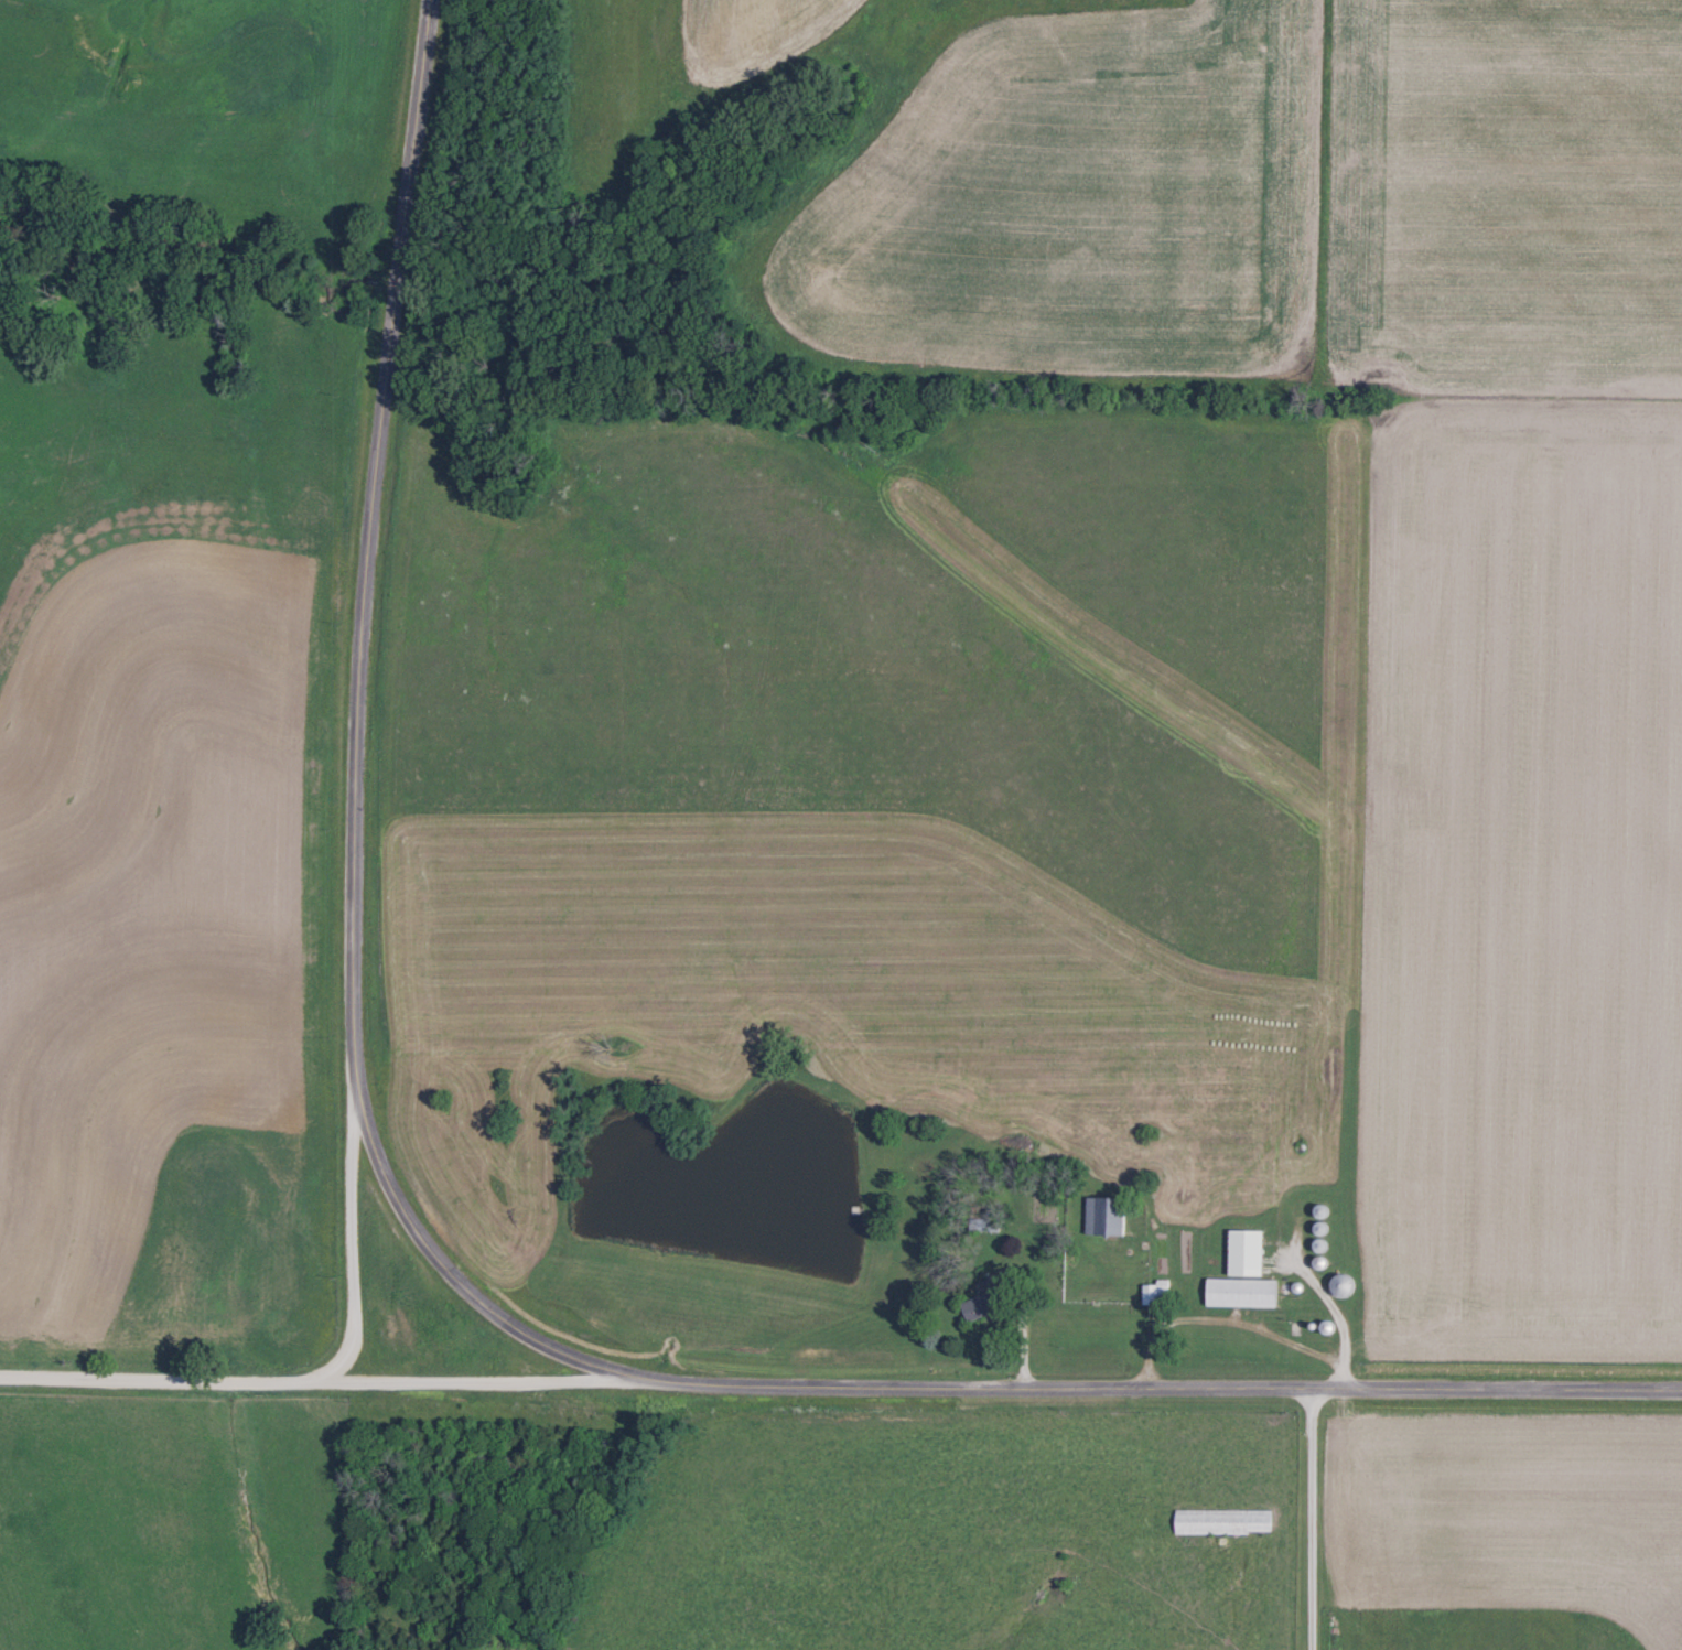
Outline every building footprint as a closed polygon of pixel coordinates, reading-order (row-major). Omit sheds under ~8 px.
[(1087,1197),(1087,1235),(1125,1235),(1125,1197),(1087,1197)] [(1263,1275),(1263,1230),(1229,1230),(1229,1275),(1263,1275)] [(1347,1297),(1353,1279),(1338,1274),(1332,1292),(1347,1297)] [(961,1303),(968,1322),(1012,1306),(1002,1276),(989,1280),(993,1292),(961,1303)] [(1207,1279),(1207,1306),(1277,1306),(1277,1279),(1207,1279)] [(1168,1282),(1143,1282),(1143,1304),(1168,1304),(1168,1282)] [(1272,1509),(1175,1510),(1175,1534),(1272,1533),(1272,1509)]
